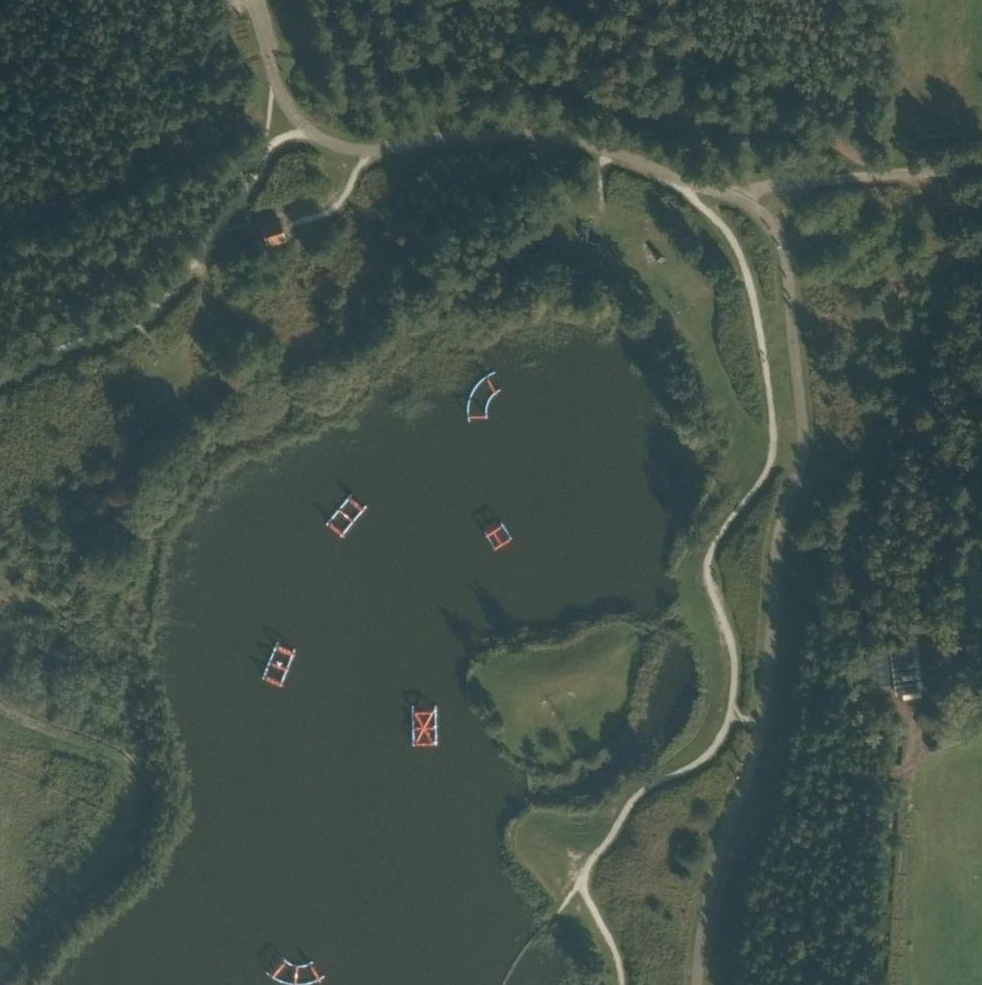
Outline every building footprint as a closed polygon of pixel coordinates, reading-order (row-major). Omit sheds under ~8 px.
[(266,244),(285,238),(279,219),(260,225),(266,244)] [(922,640),(890,645),(897,695),(929,691),(922,640)]
